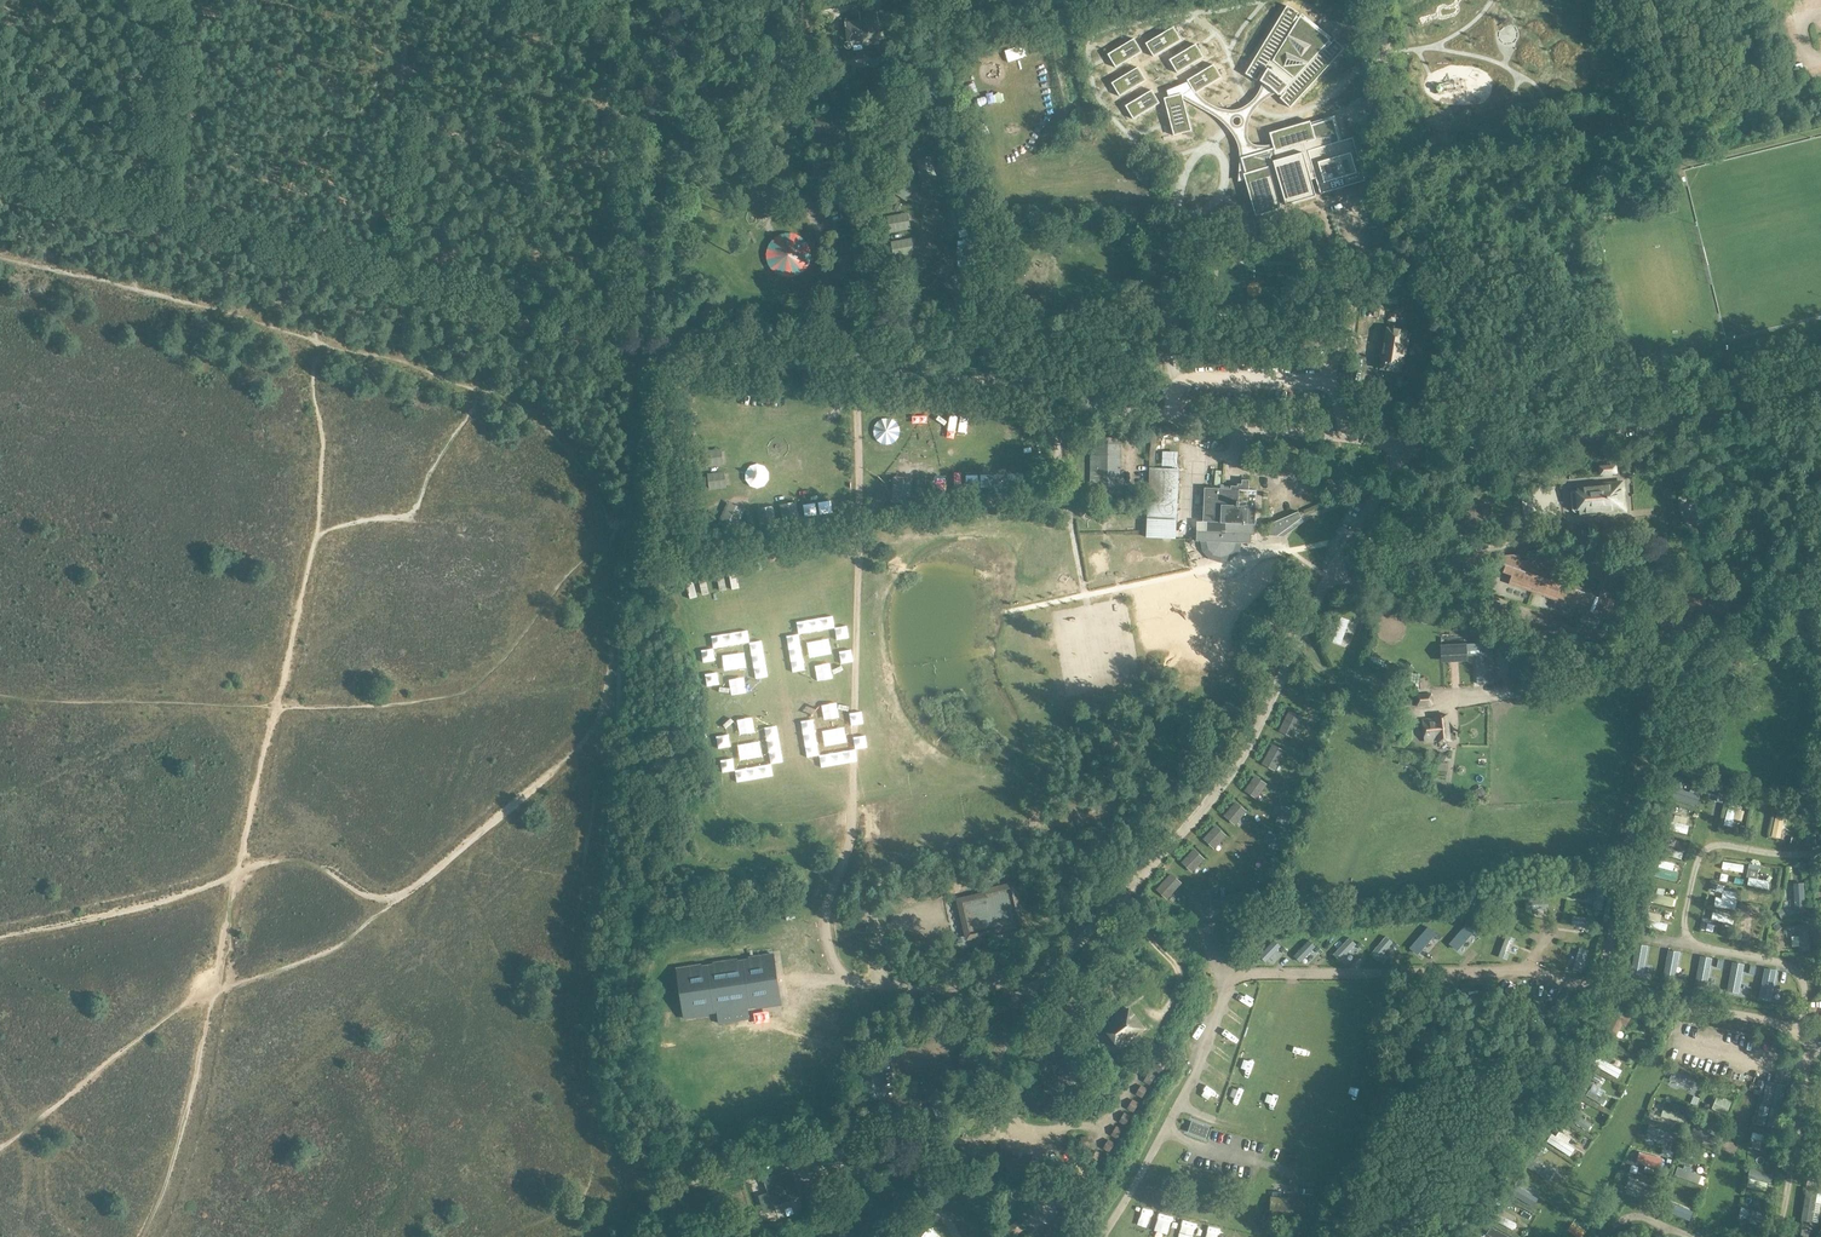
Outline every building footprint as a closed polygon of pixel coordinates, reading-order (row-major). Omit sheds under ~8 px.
[(1419,9),(1419,0),(1403,0),(1403,10),(1419,9)] [(1287,7),(1250,85),(1279,93),(1293,114),(1354,51),(1287,7)] [(852,47),(853,46),(854,51),(863,50),(863,45),(880,44),(877,11),(861,13),(862,22),(846,24),(848,42),(846,44),(846,45),(845,46),(846,48),(846,49),(847,50),(848,50),(849,50),(850,50),(852,48),(852,47)] [(1218,15),(1213,21),(1226,32),(1231,26),(1218,15)] [(1208,29),(1220,39),(1225,33),(1214,23),(1208,29)] [(1186,28),(1151,41),(1155,53),(1190,40),(1186,28)] [(1113,44),(1126,40),(1123,32),(1110,36),(1113,44)] [(1086,44),(1096,54),(1104,45),(1094,35),(1086,44)] [(1062,41),(1058,46),(1069,55),(1073,49),(1062,41)] [(1144,41),(1107,52),(1112,69),(1149,58),(1144,41)] [(1208,45),(1184,51),(1187,64),(1212,57),(1208,45)] [(1010,50),(1013,57),(1025,53),(1022,46),(1010,50)] [(998,57),(984,62),(988,75),(1002,70),(998,57)] [(1214,70),(1189,77),(1193,91),(1218,85),(1214,70)] [(1147,74),(1115,84),(1120,100),(1152,89),(1147,74)] [(1103,86),(1093,90),(1098,102),(1108,97),(1103,86)] [(1192,92),(1168,95),(1173,133),(1197,129),(1192,92)] [(1156,96),(1123,108),(1128,122),(1161,109),(1156,96)] [(927,113),(922,100),(911,103),(915,116),(927,113)] [(1065,111),(1077,113),(1079,102),(1067,100),(1065,111)] [(1275,150),(1241,158),(1249,205),(1363,182),(1352,138),(1338,142),(1333,125),(1272,139),(1275,150)] [(1217,155),(1228,153),(1226,136),(1215,138),(1217,155)] [(928,192),(918,210),(931,218),(942,199),(928,192)] [(705,216),(719,214),(716,199),(702,201),(705,216)] [(963,212),(955,214),(959,229),(966,227),(963,212)] [(1385,349),(1407,353),(1409,341),(1406,340),(1407,332),(1388,329),(1385,349)] [(1407,353),(1385,349),(1382,369),(1401,372),(1402,364),(1405,365),(1407,353)] [(734,406),(732,429),(772,433),(770,461),(806,464),(809,436),(912,445),(910,473),(947,476),(949,448),(990,452),(992,428),(934,423),(934,416),(925,415),(924,422),(802,411),(802,405),(792,405),(792,411),(734,406)] [(1119,444),(1119,439),(1098,438),(1098,443),(1097,443),(1097,456),(1091,456),(1091,487),(1113,487),(1113,480),(1121,480),(1121,444),(1119,444)] [(876,444),(876,455),(893,454),(892,444),(876,444)] [(1163,453),(1163,468),(1179,468),(1179,453),(1163,453)] [(723,460),(705,463),(707,474),(725,470),(723,460)] [(1600,468),(1601,474),(1616,473),(1615,466),(1600,468)] [(1147,538),(1176,539),(1180,470),(1150,468),(1147,538)] [(724,479),(708,487),(712,493),(727,486),(724,479)] [(1204,522),(1207,522),(1207,531),(1197,530),(1197,541),(1207,541),(1209,549),(1214,554),(1221,557),(1229,555),(1235,550),(1237,543),(1251,543),(1252,535),(1255,535),(1256,525),(1257,491),(1249,490),(1249,480),(1242,480),(1242,483),(1238,483),(1238,485),(1231,486),(1231,490),(1205,488),(1204,522)] [(1622,482),(1584,486),(1585,492),(1572,493),(1573,510),(1586,509),(1587,515),(1625,512),(1622,482)] [(1267,502),(1266,517),(1272,517),(1289,519),(1270,525),(1270,537),(1283,537),(1283,533),(1302,519),(1299,512),(1286,518),(1284,515),(1285,503),(1267,502)] [(1746,524),(1757,526),(1760,515),(1748,513),(1746,524)] [(1562,585),(1565,578),(1557,576),(1556,559),(1522,561),(1521,555),(1503,556),(1498,571),(1513,576),(1510,585),(1532,593),(1579,610),(1596,616),(1598,612),(1610,616),(1625,575),(1622,574),(1624,568),(1611,563),(1613,560),(1604,557),(1589,558),(1591,577),(1604,582),(1598,599),(1562,585)] [(1254,586),(1252,572),(1235,574),(1237,589),(1254,586)] [(678,617),(685,609),(681,605),(673,612),(678,617)] [(1342,618),(1333,641),(1343,644),(1351,621),(1342,618)] [(1623,635),(1623,627),(1615,628),(1616,635),(1623,635)] [(1477,655),(1479,684),(1493,684),(1490,644),(1482,645),(1481,643),(1467,644),(1467,643),(1441,645),(1442,662),(1468,661),(1468,656),(1477,655)] [(1432,693),(1417,696),(1419,707),(1433,706),(1432,693)] [(1289,711),(1279,731),(1293,738),(1303,718),(1289,711)] [(1437,723),(1423,725),(1425,742),(1439,740),(1440,743),(1451,741),(1450,740),(1457,740),(1456,733),(1450,734),(1448,716),(1436,717),(1437,723)] [(1272,744),(1262,764),(1275,771),(1286,751),(1272,744)] [(1678,772),(1669,798),(1678,802),(1688,776),(1678,772)] [(1255,776),(1245,791),(1257,799),(1267,784),(1255,776)] [(918,786),(918,795),(932,795),(933,787),(918,786)] [(1236,802),(1224,816),(1235,825),(1247,812),(1236,802)] [(1292,809),(1282,806),(1275,825),(1287,829),(1292,809)] [(1723,829),(1734,830),(1737,810),(1725,809),(1723,829)] [(1674,816),(1670,833),(1687,837),(1691,820),(1674,816)] [(1767,831),(1768,820),(1759,819),(1759,831),(1767,831)] [(1771,841),(1784,841),(1783,819),(1770,820),(1771,841)] [(1216,825),(1203,839),(1214,849),(1227,835),(1216,825)] [(1281,836),(1272,834),(1266,854),(1275,856),(1281,836)] [(1657,880),(1676,883),(1678,874),(1671,872),(1674,860),(1683,861),(1684,854),(1677,852),(1679,841),(1665,839),(1657,880)] [(1194,849),(1181,862),(1192,872),(1205,859),(1194,849)] [(1273,864),(1263,861),(1257,881),(1266,884),(1273,864)] [(1745,876),(1746,866),(1723,863),(1722,874),(1745,876)] [(1757,881),(1758,868),(1748,867),(1747,890),(1769,891),(1769,881),(1757,881)] [(1166,899),(1182,883),(1171,872),(1155,889),(1166,899)] [(1015,885),(985,892),(986,895),(961,901),(969,937),(995,931),(997,938),(1025,931),(1015,885)] [(1792,900),(1788,900),(1788,909),(1805,910),(1805,887),(1792,887),(1792,900)] [(1596,888),(1592,909),(1602,911),(1605,889),(1596,888)] [(1735,909),(1736,892),(1716,891),(1716,897),(1715,908),(1735,909)] [(1257,893),(1235,892),(1234,906),(1256,908),(1257,893)] [(1674,899),(1652,894),(1650,904),(1672,909),(1674,899)] [(1525,901),(1525,911),(1549,909),(1548,899),(1525,901)] [(1650,913),(1646,929),(1668,933),(1669,925),(1662,924),(1663,915),(1650,913)] [(1713,916),(1713,924),(1726,923),(1726,915),(1713,916)] [(1596,919),(1573,916),(1571,926),(1596,929),(1596,919)] [(1748,944),(1752,920),(1741,919),(1737,942),(1748,944)] [(1703,923),(1701,931),(1713,934),(1715,926),(1703,923)] [(1467,925),(1448,946),(1456,953),(1475,931),(1467,925)] [(1428,927),(1409,948),(1417,956),(1436,934),(1428,927)] [(1787,930),(1788,938),(1796,938),(1796,929),(1787,930)] [(1506,936),(1498,957),(1508,961),(1515,938),(1506,936)] [(1386,937),(1371,955),(1378,961),(1394,943),(1386,937)] [(1350,938),(1333,955),(1340,961),(1356,945),(1350,938)] [(1794,951),(1801,950),(1799,938),(1792,939),(1794,951)] [(1275,940),(1259,955),(1266,962),(1281,947),(1275,940)] [(1309,940),(1293,955),(1301,962),(1316,947),(1309,940)] [(1648,957),(1661,957),(1662,941),(1648,941),(1648,957)] [(1648,947),(1635,945),(1628,978),(1642,981),(1648,947)] [(1589,950),(1579,947),(1571,972),(1582,975),(1589,950)] [(1681,953),(1668,951),(1661,984),(1675,987),(1681,953)] [(686,1017),(718,1013),(719,1022),(750,1018),(749,1008),(782,1003),(774,955),(679,970),(686,1017)] [(1712,958),(1699,956),(1692,989),(1706,992),(1712,958)] [(1745,965),(1732,963),(1725,996),(1738,1000),(1745,965)] [(790,968),(793,976),(804,972),(801,964),(790,968)] [(1777,969),(1764,967),(1757,1000),(1771,1004),(1777,969)] [(1101,1030),(1114,1048),(1131,1034),(1134,1038),(1145,1029),(1128,1008),(1101,1030)] [(1606,1025),(1618,1036),(1633,1021),(1621,1010),(1606,1025)] [(1624,1033),(1622,1041),(1630,1044),(1632,1036),(1624,1033)] [(1145,1054),(1159,1073),(1168,1066),(1154,1047),(1145,1054)] [(905,1049),(882,1052),(884,1064),(907,1061),(905,1049)] [(1595,1069),(1616,1077),(1619,1069),(1597,1061),(1595,1069)] [(861,1065),(866,1101),(888,1098),(882,1062),(861,1065)] [(1673,1076),(1671,1085),(1689,1089),(1691,1081),(1673,1076)] [(1589,1093),(1593,1086),(1586,1082),(1583,1089),(1589,1093)] [(1136,1098),(1144,1103),(1150,1094),(1142,1089),(1136,1098)] [(1769,1121),(1774,1110),(1762,1105),(1758,1116),(1769,1121)] [(1668,1113),(1663,1134),(1655,1132),(1654,1140),(1671,1144),(1678,1116),(1668,1113)] [(1209,1128),(1192,1121),(1188,1132),(1205,1138),(1209,1128)] [(1754,1137),(1753,1143),(1760,1145),(1763,1135),(1748,1131),(1747,1135),(1754,1137)] [(1559,1139),(1553,1136),(1547,1144),(1572,1160),(1579,1149),(1560,1138),(1559,1139)] [(850,1167),(860,1166),(859,1147),(849,1147),(850,1167)] [(1637,1164),(1647,1168),(1652,1158),(1641,1153),(1637,1164)] [(1552,1184),(1556,1177),(1534,1163),(1530,1169),(1552,1184)] [(772,1207),(792,1200),(802,1197),(793,1169),(763,1178),(768,1194),(764,1195),(768,1207),(772,1206),(772,1207)] [(1680,1170),(1676,1180),(1695,1187),(1698,1177),(1680,1170)] [(1628,1187),(1637,1191),(1640,1185),(1632,1180),(1628,1187)] [(1749,1194),(1762,1195),(1764,1181),(1751,1180),(1749,1194)] [(949,1213),(966,1187),(959,1183),(943,1209),(949,1213)] [(1046,1198),(1081,1204),(1083,1193),(1049,1186),(1046,1198)] [(1535,1208),(1537,1200),(1518,1193),(1516,1201),(1535,1208)] [(1314,1224),(1314,1217),(1315,1198),(1271,1196),(1270,1222),(1314,1224)] [(1807,1197),(1807,1229),(1820,1229),(1820,1197),(1807,1197)] [(1500,1214),(1495,1224),(1514,1234),(1519,1225),(1500,1214)]
